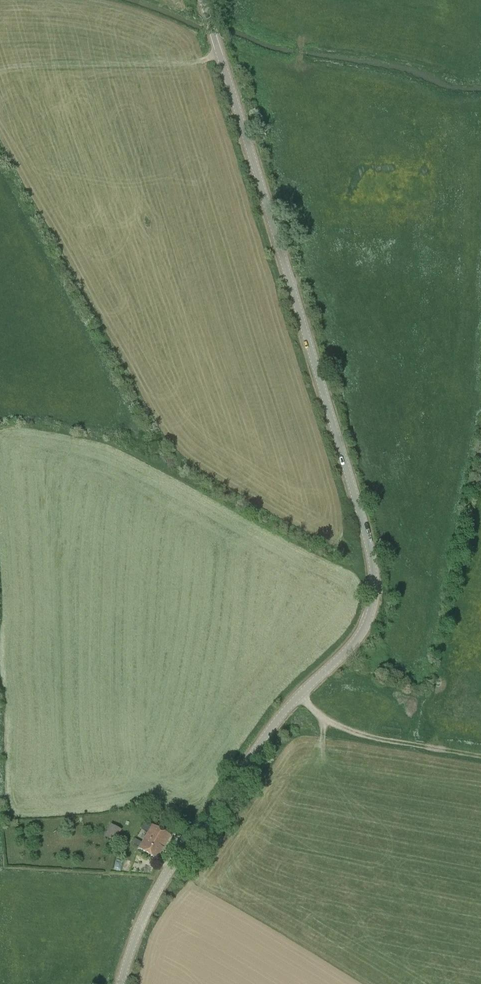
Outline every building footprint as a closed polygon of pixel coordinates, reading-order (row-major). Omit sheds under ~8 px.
[(165,824),(170,816),(158,809),(153,817),(165,824)] [(157,860),(171,836),(152,824),(141,843),(135,840),(133,843),(139,847),(138,849),(157,860)] [(113,841),(115,833),(105,830),(103,838),(113,841)]
